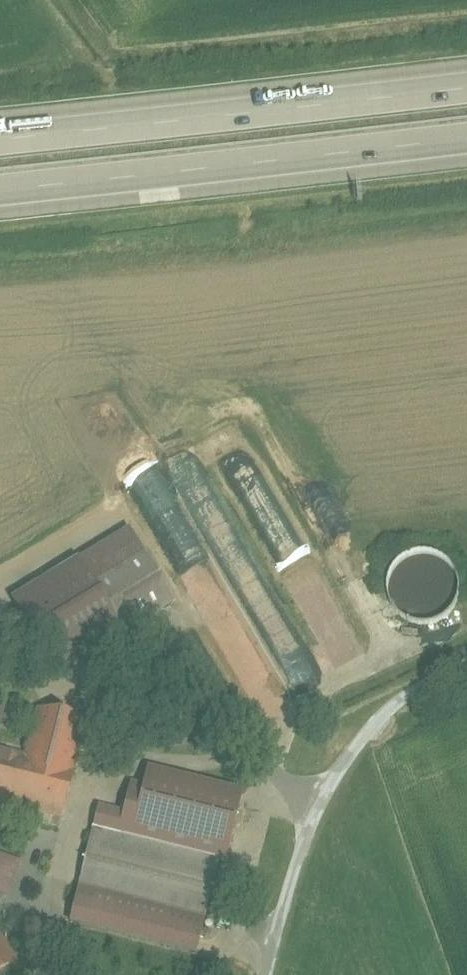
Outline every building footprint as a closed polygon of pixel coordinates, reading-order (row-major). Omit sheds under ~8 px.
[(137,532),(13,605),(60,684),(90,666),(184,611),(137,532)] [(315,656),(285,674),(297,693),(327,674),(315,656)] [(69,820),(92,722),(38,709),(26,757),(0,751),(0,804),(69,820)] [(99,807),(73,907),(100,914),(208,942),(238,827),(149,804),(145,819),(99,807)] [(3,857),(0,863),(0,892),(13,898),(26,867),(3,857)] [(0,930),(0,974),(11,974),(24,966),(0,930)]
